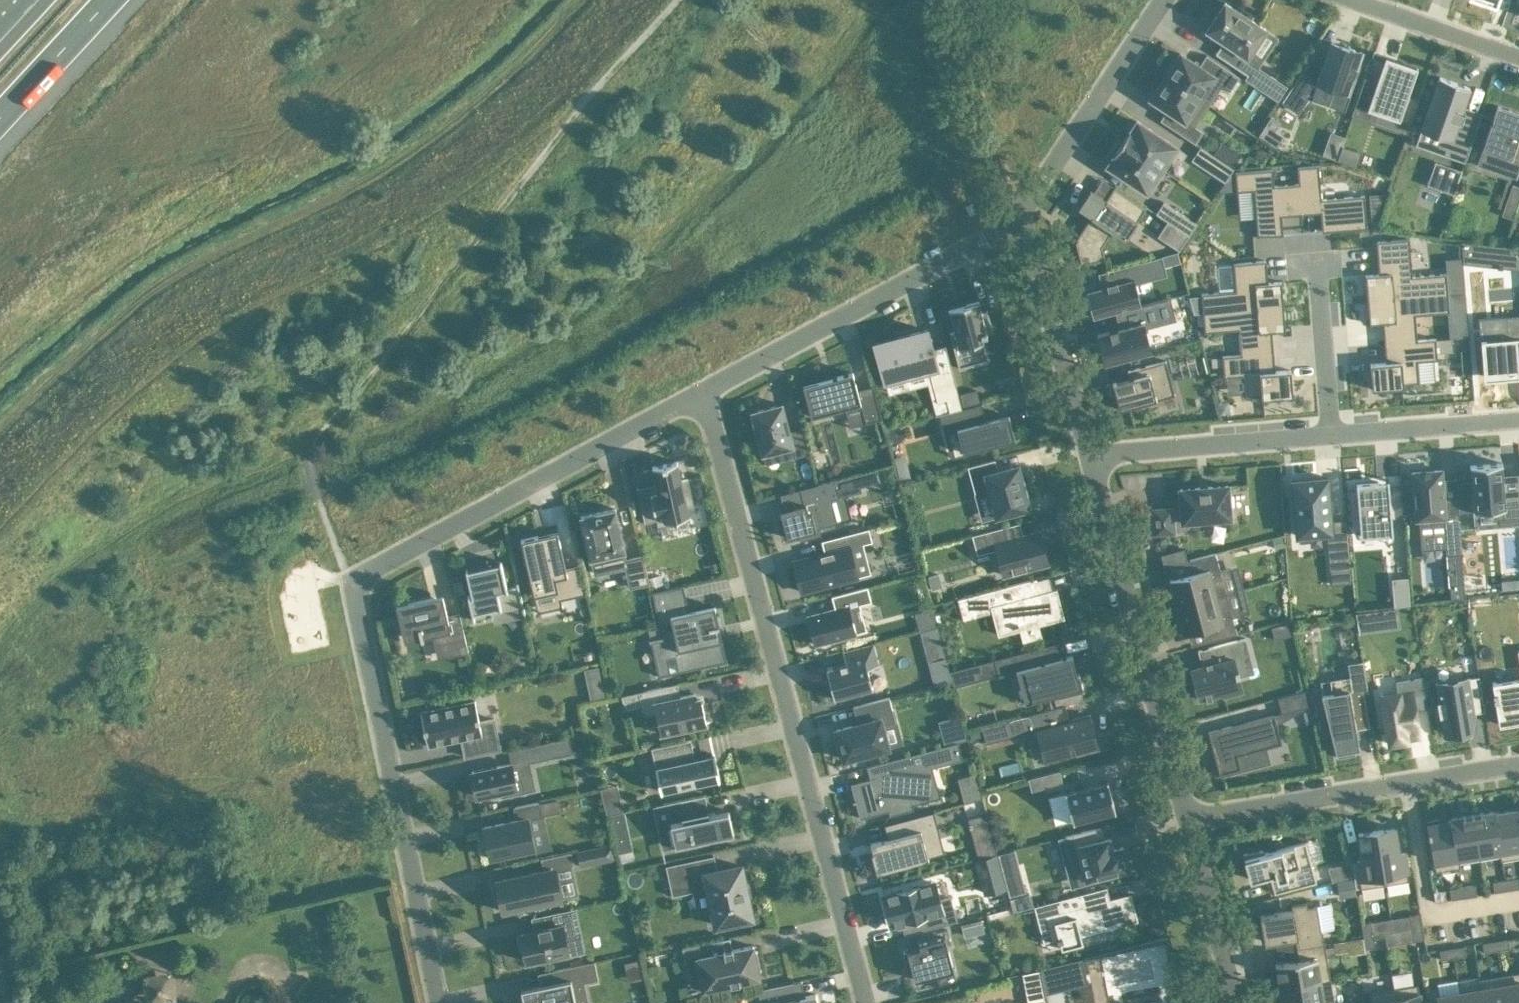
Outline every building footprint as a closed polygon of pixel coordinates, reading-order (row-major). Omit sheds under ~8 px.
[(1216,52),(1248,74),(1258,60),(1248,54),(1266,28),(1251,18),(1253,14),(1243,7),(1241,11),(1226,1),(1207,29),(1224,40),(1216,52)] [(1312,56),(1283,100),(1290,105),(1298,110),(1304,102),(1308,96),(1310,92),(1314,94),(1313,97),(1329,103),(1334,87),(1347,91),(1352,78),(1355,79),(1360,65),(1357,64),(1362,51),(1339,43),(1332,40),(1328,53),(1326,57),(1325,60),(1312,56)] [(1208,103),(1219,87),(1230,90),(1240,76),(1208,54),(1201,65),(1181,52),(1176,59),(1172,57),(1164,70),(1167,73),(1166,74),(1208,103)] [(1365,78),(1353,112),(1355,112),(1370,117),(1373,108),(1399,117),(1411,121),(1419,98),(1408,94),(1407,94),(1416,66),(1409,64),(1396,60),(1386,57),(1385,61),(1377,83),(1376,82),(1366,79),(1365,78)] [(1155,91),(1151,97),(1157,101),(1168,108),(1160,119),(1186,136),(1195,142),(1196,142),(1203,130),(1194,124),(1208,103),(1201,98),(1166,74),(1155,91)] [(1272,75),(1263,90),(1278,100),(1287,85),(1272,75)] [(1438,151),(1465,160),(1477,126),(1461,121),(1464,111),(1462,110),(1470,86),(1440,75),(1421,128),(1443,136),(1438,151)] [(1516,176),(1518,169),(1518,137),(1518,136),(1518,135),(1518,111),(1498,104),(1483,146),(1498,152),(1494,166),(1501,168),(1500,171),(1516,176)] [(1271,115),(1259,134),(1276,145),(1283,135),(1275,129),(1280,121),(1271,115)] [(1130,129),(1122,140),(1162,167),(1169,156),(1175,160),(1182,159),(1186,152),(1176,146),(1176,145),(1138,119),(1131,129),(1130,129)] [(1119,140),(1112,150),(1114,152),(1113,153),(1114,154),(1108,164),(1147,190),(1149,187),(1152,189),(1165,169),(1162,167),(1122,140),(1121,141),(1119,140)] [(1231,171),(1234,167),(1200,145),(1192,158),(1225,181),(1231,171)] [(1342,146),(1338,158),(1353,164),(1354,163),(1358,151),(1344,146),(1342,146)] [(1319,164),(1298,165),(1299,182),(1301,213),(1321,211),(1322,229),(1322,231),(1367,227),(1365,194),(1322,197),(1319,164)] [(1273,167),(1235,170),(1237,189),(1237,190),(1254,189),(1258,236),(1283,234),(1283,232),(1282,215),(1301,213),(1299,182),(1274,184),(1273,167)] [(1225,181),(1218,191),(1237,189),(1235,170),(1231,171),(1225,181)] [(1432,171),(1427,184),(1453,193),(1458,180),(1432,171)] [(1513,218),(1518,201),(1518,186),(1512,184),(1502,214),(1513,218)] [(1147,207),(1115,185),(1114,187),(1117,189),(1109,200),(1091,188),(1078,206),(1091,215),(1079,233),(1082,235),(1082,234),(1086,237),(1083,242),(1077,238),(1076,241),(1082,264),(1106,258),(1102,245),(1113,229),(1126,238),(1147,207)] [(1168,219),(1189,234),(1197,222),(1164,200),(1156,212),(1168,219)] [(1189,234),(1168,219),(1158,235),(1179,249),(1189,234)] [(1379,272),(1366,273),(1368,298),(1448,291),(1446,272),(1412,275),(1409,237),(1378,240),(1378,241),(1380,267),(1381,267),(1381,272),(1379,272)] [(1461,240),(1463,260),(1475,262),(1475,261),(1498,264),(1497,266),(1502,267),(1502,266),(1518,268),(1518,246),(1461,240)] [(1178,251),(1162,255),(1164,265),(1180,261),(1178,251)] [(1107,284),(1088,289),(1095,316),(1142,304),(1136,282),(1148,279),(1142,260),(1104,270),(1107,284)] [(1236,289),(1201,292),(1202,294),(1203,311),(1283,305),(1281,280),(1268,281),(1266,281),(1266,277),(1266,276),(1265,261),(1265,260),(1233,262),(1236,289)] [(1448,291),(1368,298),(1370,323),(1383,321),(1385,321),(1385,326),(1386,341),(1417,338),(1415,314),(1450,311),(1448,291)] [(1202,294),(1189,295),(1194,312),(1197,312),(1203,311),(1202,294)] [(1141,304),(1115,311),(1119,326),(1097,332),(1106,363),(1152,350),(1146,327),(1177,318),(1171,296),(1141,304)] [(962,308),(950,311),(955,330),(950,331),(959,367),(964,365),(962,356),(984,350),(985,350),(986,350),(982,334),(993,331),(987,309),(982,311),(979,300),(966,303),(967,304),(961,305),(962,308)] [(1283,305),(1203,311),(1204,324),(1205,331),(1239,328),(1241,353),(1272,350),(1271,336),(1270,331),(1272,330),(1285,329),(1283,305)] [(1477,336),(1477,339),(1477,343),(1479,371),(1481,371),(1481,370),(1484,370),(1484,371),(1484,378),(1494,378),(1493,375),(1497,375),(1497,373),(1505,373),(1505,377),(1510,376),(1510,372),(1516,371),(1518,371),(1518,314),(1515,315),(1512,315),(1506,316),(1506,319),(1507,333),(1480,335),(1477,336)] [(898,342),(876,347),(886,382),(887,382),(889,381),(910,376),(929,371),(940,412),(941,413),(962,407),(946,344),(934,347),(931,348),(930,344),(932,343),(932,342),(930,343),(928,335),(929,335),(927,328),(896,337),(898,342)] [(1386,361),(1370,362),(1373,388),(1404,386),(1404,382),(1419,381),(1418,360),(1438,358),(1437,352),(1436,338),(1436,337),(1417,338),(1386,341),(1388,356),(1388,361),(1386,361)] [(1452,337),(1436,338),(1437,352),(1453,350),(1452,337)] [(1180,345),(1184,373),(1202,371),(1197,342),(1180,345)] [(1241,353),(1222,354),(1224,376),(1244,374),(1246,395),(1261,394),(1262,397),(1293,395),(1291,369),(1275,370),(1273,370),(1273,365),(1272,350),(1241,353)] [(1222,355),(1211,356),(1212,366),(1223,365),(1222,355)] [(1130,377),(1113,382),(1120,408),(1156,398),(1153,387),(1156,386),(1172,382),(1166,359),(1128,369),(1128,371),(1132,370),(1133,370),(1135,376),(1130,377)] [(853,371),(803,384),(812,415),(861,402),(866,422),(882,418),(874,384),(857,388),(853,371)] [(976,389),(961,393),(964,404),(979,400),(976,389)] [(782,403),(752,411),(763,452),(792,445),(795,456),(809,452),(802,427),(789,431),(782,403)] [(978,409),(946,418),(949,431),(958,429),(964,452),(1001,442),(1001,441),(1008,439),(1008,440),(1015,438),(1009,414),(986,420),(981,421),(978,409)] [(995,458),(968,465),(975,492),(990,488),(997,515),(1029,506),(1025,491),(1022,479),(1018,464),(1002,468),(998,470),(996,461),(995,458)] [(638,487),(637,487),(645,522),(657,519),(657,521),(658,525),(690,518),(689,514),(689,513),(688,509),(688,506),(695,504),(688,477),(681,478),(677,460),(652,465),(657,483),(656,483),(655,483),(655,487),(639,490),(638,487)] [(1457,481),(1458,499),(1459,511),(1474,510),(1503,508),(1504,524),(1518,523),(1518,505),(1518,493),(1504,494),(1502,474),(1501,463),(1503,463),(1503,462),(1470,464),(1470,466),(1472,465),(1473,480),(1468,480),(1457,481)] [(908,466),(897,468),(900,481),(911,478),(908,466)] [(785,517),(783,518),(786,532),(787,537),(799,534),(800,540),(821,534),(819,526),(839,521),(852,518),(852,516),(846,494),(862,490),(861,485),(880,480),(877,468),(857,473),(800,488),(804,503),(799,504),(792,506),(792,508),(785,510),(787,517),(785,517)] [(1414,486),(1409,486),(1412,518),(1416,517),(1416,519),(1419,519),(1421,546),(1446,544),(1446,547),(1446,554),(1449,584),(1450,584),(1451,599),(1465,597),(1462,553),(1462,552),(1459,511),(1458,499),(1444,500),(1443,478),(1442,469),(1413,471),(1414,483),(1414,486)] [(1327,476),(1293,479),(1297,534),(1328,532),(1331,569),(1351,567),(1347,519),(1331,520),(1330,510),(1331,510),(1329,497),(1327,476)] [(1378,480),(1357,481),(1361,535),(1391,532),(1391,533),(1393,533),(1389,485),(1379,486),(1378,480)] [(1228,484),(1180,488),(1181,506),(1153,508),(1155,532),(1174,530),(1174,529),(1187,528),(1187,519),(1230,516),(1228,484)] [(615,507),(581,515),(591,557),(592,557),(595,572),(626,565),(631,586),(650,582),(643,554),(626,558),(624,550),(625,549),(615,507)] [(1012,523),(984,530),(989,550),(997,548),(1004,574),(1048,562),(1040,531),(1016,537),(1012,523)] [(869,527),(822,540),(825,551),(794,559),(802,590),(858,576),(850,546),(873,540),(869,527)] [(538,534),(521,538),(533,592),(559,586),(561,598),(586,593),(580,563),(566,566),(559,535),(558,530),(538,534)] [(1175,550),(1161,553),(1164,565),(1187,559),(1184,547),(1175,550)] [(1173,606),(1226,592),(1216,551),(1189,558),(1193,572),(1170,578),(1173,590),(1169,591),(1173,606)] [(468,570),(466,570),(472,595),(471,595),(470,595),(468,595),(472,613),(473,617),(475,616),(490,613),(493,612),(524,605),(519,584),(517,584),(507,586),(502,565),(501,565),(500,566),(494,567),(494,566),(492,567),(493,567),(492,567),(491,564),(490,564),(489,564),(489,565),(488,565),(486,566),(468,570)] [(939,573),(929,575),(932,588),(942,585),(939,573)] [(1408,575),(1392,577),(1394,605),(1410,603),(1408,575)] [(1037,577),(958,598),(962,615),(996,606),(1002,629),(1059,614),(1056,601),(1053,589),(1040,592),(1037,578),(1037,577)] [(662,635),(649,638),(650,641),(663,638),(667,655),(677,653),(680,668),(680,670),(714,663),(713,661),(721,659),(718,648),(719,648),(716,637),(714,627),(719,626),(719,622),(718,623),(717,616),(715,608),(714,605),(710,606),(702,607),(689,610),(688,605),(684,584),(652,590),(661,631),(662,635)] [(836,608),(809,615),(816,643),(855,633),(865,630),(858,604),(871,600),(868,586),(854,589),(844,592),(832,595),(836,608)] [(1226,592),(1173,606),(1177,622),(1181,621),(1184,632),(1207,626),(1211,640),(1237,633),(1226,592)] [(434,596),(397,605),(404,635),(405,640),(421,636),(424,636),(432,634),(445,631),(451,655),(469,651),(464,629),(459,611),(448,614),(444,600),(443,594),(434,596)] [(917,609),(921,626),(959,617),(955,600),(917,609)] [(1288,621),(1271,625),(1274,638),(1291,634),(1288,621)] [(1202,665),(1191,667),(1200,698),(1206,697),(1207,698),(1207,697),(1212,696),(1212,697),(1213,697),(1212,695),(1223,692),(1224,695),(1243,690),(1239,676),(1238,673),(1239,672),(1238,667),(1237,667),(1234,657),(1244,655),(1240,639),(1239,638),(1211,646),(1211,647),(1215,661),(1202,665)] [(874,642),(843,650),(846,662),(827,667),(835,698),(874,688),(868,667),(880,664),(874,642)] [(1057,642),(1012,653),(1017,672),(1023,671),(1031,700),(1083,686),(1079,672),(1077,672),(1072,654),(1061,657),(1057,642)] [(946,656),(928,661),(934,684),(952,679),(949,670),(946,656)] [(1323,692),(1322,693),(1337,756),(1355,753),(1354,748),(1359,747),(1358,737),(1356,727),(1358,727),(1370,725),(1364,691),(1368,690),(1363,659),(1362,659),(1358,660),(1348,662),(1350,675),(1352,688),(1333,691),(1324,693),(1323,692)] [(971,664),(949,670),(952,679),(953,685),(975,679),(971,664)] [(598,665),(585,668),(586,677),(600,674),(598,665)] [(1479,675),(1436,682),(1444,731),(1450,730),(1451,733),(1461,732),(1460,728),(1470,727),(1468,713),(1485,710),(1479,675)] [(1397,691),(1381,693),(1389,742),(1408,739),(1408,737),(1420,735),(1416,709),(1428,707),(1423,676),(1396,680),(1397,691)] [(1492,681),(1494,689),(1494,691),(1493,691),(1494,700),(1495,700),(1499,724),(1518,721),(1518,677),(1496,681),(1492,681)] [(657,711),(661,732),(707,723),(702,700),(696,702),(694,693),(681,696),(678,683),(639,691),(641,703),(643,708),(644,714),(657,711)] [(1308,688),(1278,696),(1282,712),(1312,704),(1308,688)] [(854,724),(837,728),(839,739),(840,743),(837,744),(840,755),(843,754),(844,758),(885,747),(888,746),(887,742),(882,724),(896,720),(889,696),(853,705),(858,723),(854,724)] [(475,700),(421,711),(428,745),(462,738),(466,755),(500,748),(494,718),(479,721),(475,700)] [(1021,715),(982,725),(986,743),(1025,732),(1036,729),(1043,727),(1052,759),(1098,747),(1091,721),(1090,714),(1071,719),(1069,719),(1068,715),(1065,703),(1057,706),(1021,715)] [(1314,721),(1311,708),(1303,710),(1307,723),(1314,721)] [(1274,713),(1208,731),(1220,774),(1241,768),(1237,755),(1260,749),(1267,748),(1267,747),(1282,743),(1274,713)] [(982,726),(969,729),(971,737),(984,734),(982,726)] [(583,733),(573,736),(575,746),(586,744),(583,733)] [(573,753),(569,735),(542,741),(528,744),(532,762),(573,753)] [(661,791),(720,778),(714,753),(695,757),(691,738),(652,746),(661,791)] [(962,758),(958,741),(867,765),(867,766),(873,764),(876,775),(851,782),(855,799),(853,799),(853,801),(856,801),(860,817),(889,809),(890,814),(914,808),(912,803),(941,795),(940,794),(936,795),(928,767),(962,758)] [(511,762),(472,770),(477,795),(501,790),(502,796),(525,791),(522,777),(515,778),(511,762)] [(1032,790),(1063,782),(1060,769),(1029,778),(1030,783),(1032,790)] [(976,772),(958,777),(964,802),(983,797),(976,772)] [(1108,781),(1066,792),(1073,820),(1116,809),(1108,781)] [(667,802),(676,846),(734,834),(729,808),(709,813),(705,794),(667,802)] [(558,798),(539,802),(542,814),(561,811),(558,798)] [(621,798),(604,802),(606,814),(610,813),(623,811),(621,798)] [(517,818),(484,825),(490,855),(534,846),(528,817),(542,814),(539,802),(539,800),(515,805),(517,818)] [(1516,808),(1495,812),(1494,812),(1501,849),(1502,859),(1518,856),(1518,828),(1516,808)] [(1495,812),(1495,809),(1473,813),(1480,858),(1501,854),(1501,859),(1502,859),(1501,849),(1494,812),(1495,812)] [(623,811),(610,813),(614,829),(628,826),(624,810),(623,811)] [(934,810),(885,823),(888,837),(871,842),(873,851),(871,852),(877,872),(911,863),(911,862),(929,858),(925,842),(941,837),(934,810)] [(1452,819),(1459,866),(1460,866),(1459,861),(1480,858),(1473,813),(1451,817),(1451,819),(1452,819)] [(1452,819),(1451,819),(1440,821),(1439,818),(1428,820),(1429,829),(1428,829),(1429,834),(1430,834),(1436,870),(1459,866),(1452,819)] [(1101,826),(1063,836),(1072,868),(1084,865),(1087,878),(1129,867),(1123,845),(1113,847),(1110,836),(1104,837),(1101,826)] [(1376,829),(1385,883),(1409,879),(1404,851),(1398,852),(1394,826),(1376,829)] [(1385,883),(1376,829),(1358,832),(1363,858),(1357,859),(1361,887),(1385,883)] [(992,831),(975,835),(981,857),(998,852),(992,831)] [(1047,840),(1056,873),(1069,869),(1060,837),(1047,840)] [(1263,849),(1243,852),(1250,878),(1270,873),(1275,892),(1317,881),(1306,840),(1264,852),(1263,849)] [(577,848),(581,865),(617,857),(613,841),(577,848)] [(744,883),(744,882),(741,866),(741,864),(739,864),(739,865),(717,870),(716,869),(713,855),(712,855),(666,864),(672,895),(693,890),(690,876),(706,873),(713,906),(715,916),(716,922),(716,924),(718,923),(722,922),(750,916),(750,917),(752,916),(752,915),(751,915),(749,903),(748,898),(750,897),(747,882),(746,882),(744,883)] [(995,855),(978,860),(980,870),(986,891),(1004,886),(995,855)] [(1335,864),(1328,866),(1331,880),(1339,878),(1335,864)] [(562,897),(555,866),(497,879),(498,883),(494,884),(497,896),(500,895),(503,910),(562,897)] [(1507,888),(1518,886),(1518,880),(1518,876),(1506,878),(1507,888)] [(1354,877),(1341,879),(1344,896),(1356,894),(1355,887),(1354,877)] [(1494,890),(1507,888),(1506,878),(1493,881),(1494,890)] [(935,882),(883,896),(891,924),(917,918),(920,928),(956,919),(950,896),(939,899),(935,882)] [(1476,883),(1463,886),(1464,895),(1477,893),(1476,883)] [(1136,920),(1128,893),(1110,898),(1107,885),(1034,904),(1035,908),(1041,907),(1046,925),(1056,923),(1059,936),(1057,936),(1057,937),(1058,941),(1060,940),(1062,948),(1083,942),(1081,934),(1117,925),(1136,920)] [(1450,888),(1451,897),(1464,895),(1463,886),(1450,888)] [(1030,892),(1010,897),(1013,910),(1034,904),(1030,892)] [(1297,947),(1325,942),(1322,929),(1321,929),(1317,904),(1308,906),(1307,902),(1292,904),(1293,908),(1260,914),(1265,940),(1295,935),(1297,947)] [(988,918),(1013,911),(1013,910),(1012,906),(987,913),(988,918)] [(539,927),(540,928),(517,933),(520,949),(524,948),(526,960),(550,955),(550,958),(568,954),(567,951),(569,951),(566,934),(576,932),(570,908),(542,914),(544,926),(539,927)] [(1412,927),(1422,925),(1420,912),(1410,914),(1412,927)] [(981,918),(961,923),(964,935),(984,930),(981,918)] [(1364,935),(1373,933),(1371,920),(1361,922),(1364,935)] [(1422,925),(1412,927),(1414,940),(1424,938),(1422,925)] [(1373,933),(1364,935),(1366,948),(1375,946),(1373,933)] [(945,935),(919,942),(920,945),(903,950),(909,969),(913,968),(915,978),(936,972),(939,984),(957,979),(945,935)] [(1495,939),(1497,949),(1510,947),(1508,937),(1495,939)] [(723,938),(682,947),(685,960),(697,957),(703,988),(760,976),(759,970),(761,969),(757,950),(755,950),(753,944),(725,950),(723,938)] [(1497,949),(1495,939),(1482,942),(1484,951),(1497,949)] [(1279,986),(1330,978),(1325,942),(1297,947),(1299,959),(1275,963),(1279,986)] [(1465,944),(1452,947),(1454,956),(1467,954),(1465,944)] [(1441,959),(1454,956),(1452,947),(1439,949),(1441,959)] [(1082,957),(1040,967),(1045,993),(1089,982),(1082,957)] [(573,984),(599,978),(595,960),(549,970),(552,981),(521,988),(525,1002),(577,1002),(573,984)] [(179,1000),(177,970),(146,972),(148,1002),(179,1000)] [(1501,974),(1506,1002),(1518,1002),(1518,971),(1501,974)] [(1481,987),(1484,1002),(1506,1002),(1501,974),(1479,978),(1481,987)] [(1330,978),(1279,986),(1282,1002),(1335,1002),(1330,978)] [(816,993),(795,997),(792,981),(758,989),(761,1002),(818,1002),(816,993)] [(1396,1002),(1421,1002),(1417,983),(1394,987),(1396,1002)] [(1394,987),(1370,991),(1372,1002),(1396,1002),(1394,987)] [(1460,991),(1462,1002),(1484,1002),(1481,987),(1460,991)] [(1460,991),(1438,994),(1439,1002),(1462,1002),(1460,991)] [(733,994),(692,1002),(735,1002),(733,994)]
